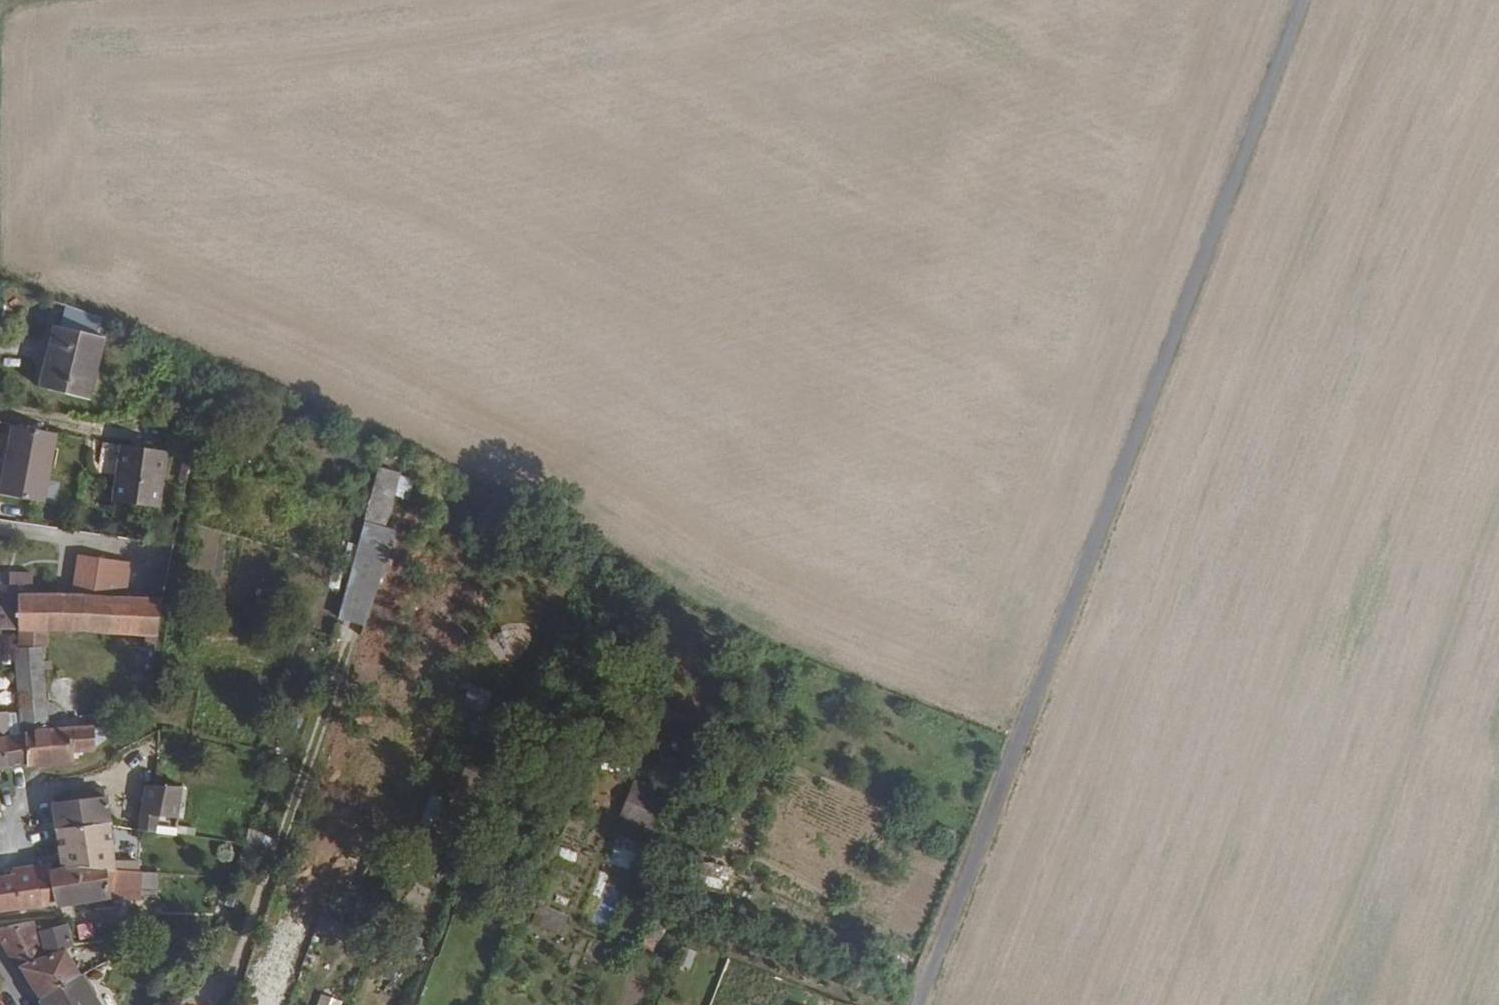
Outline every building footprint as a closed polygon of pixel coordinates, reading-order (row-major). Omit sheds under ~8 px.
[(98,320),(62,307),(56,328),(52,327),(37,387),(85,399),(100,340),(94,338),(98,320)] [(55,436),(9,428),(0,491),(0,497),(44,504),(55,436)] [(112,505),(156,513),(165,457),(121,449),(112,505)] [(388,529),(396,496),(410,500),(416,478),(376,468),(341,619),(368,625),(391,530),(388,529)] [(71,597),(91,598),(92,556),(70,555),(71,597)] [(91,598),(104,599),(103,556),(92,556),(91,598)] [(0,595),(0,632),(16,632),(16,596),(28,596),(29,574),(6,573),(6,596),(0,595)] [(16,596),(16,632),(41,633),(142,634),(142,652),(146,653),(145,666),(153,666),(157,638),(157,628),(159,605),(104,599),(91,598),(71,597),(28,596),(16,596)] [(17,646),(42,645),(41,633),(16,632),(17,646)] [(17,646),(14,646),(22,736),(49,732),(47,702),(42,645),(17,646)] [(22,736),(26,767),(73,759),(72,750),(86,750),(95,747),(95,745),(93,730),(61,733),(58,701),(47,702),(49,732),(22,736)] [(22,736),(3,738),(7,768),(26,767),(22,736)] [(651,829),(667,792),(635,778),(619,816),(651,829)] [(56,833),(110,827),(103,784),(102,782),(71,787),(72,797),(51,798),(56,833)] [(146,785),(141,830),(154,832),(157,815),(176,818),(180,789),(146,785)] [(114,857),(110,827),(56,833),(62,870),(98,866),(115,867),(114,857)] [(257,850),(241,847),(223,882),(239,886),(257,850)] [(141,860),(114,857),(115,867),(140,869),(141,860)] [(725,889),(729,865),(708,862),(704,886),(725,889)] [(50,872),(58,903),(106,895),(140,900),(141,895),(155,896),(159,875),(115,867),(98,866),(62,870),(50,872)] [(45,867),(29,869),(40,905),(58,903),(50,872),(45,871),(45,867)] [(11,871),(11,876),(0,877),(0,911),(40,905),(29,869),(11,871)] [(540,925),(561,934),(569,916),(547,907),(540,925)] [(28,921),(0,928),(0,944),(14,968),(14,969),(43,959),(28,921)] [(39,927),(50,957),(72,949),(64,922),(39,927)] [(67,981),(50,957),(43,959),(14,969),(29,996),(67,981)] [(67,981),(29,996),(35,1004),(84,1004),(67,981)] [(343,999),(322,993),(319,1004),(341,1004),(343,999)]
